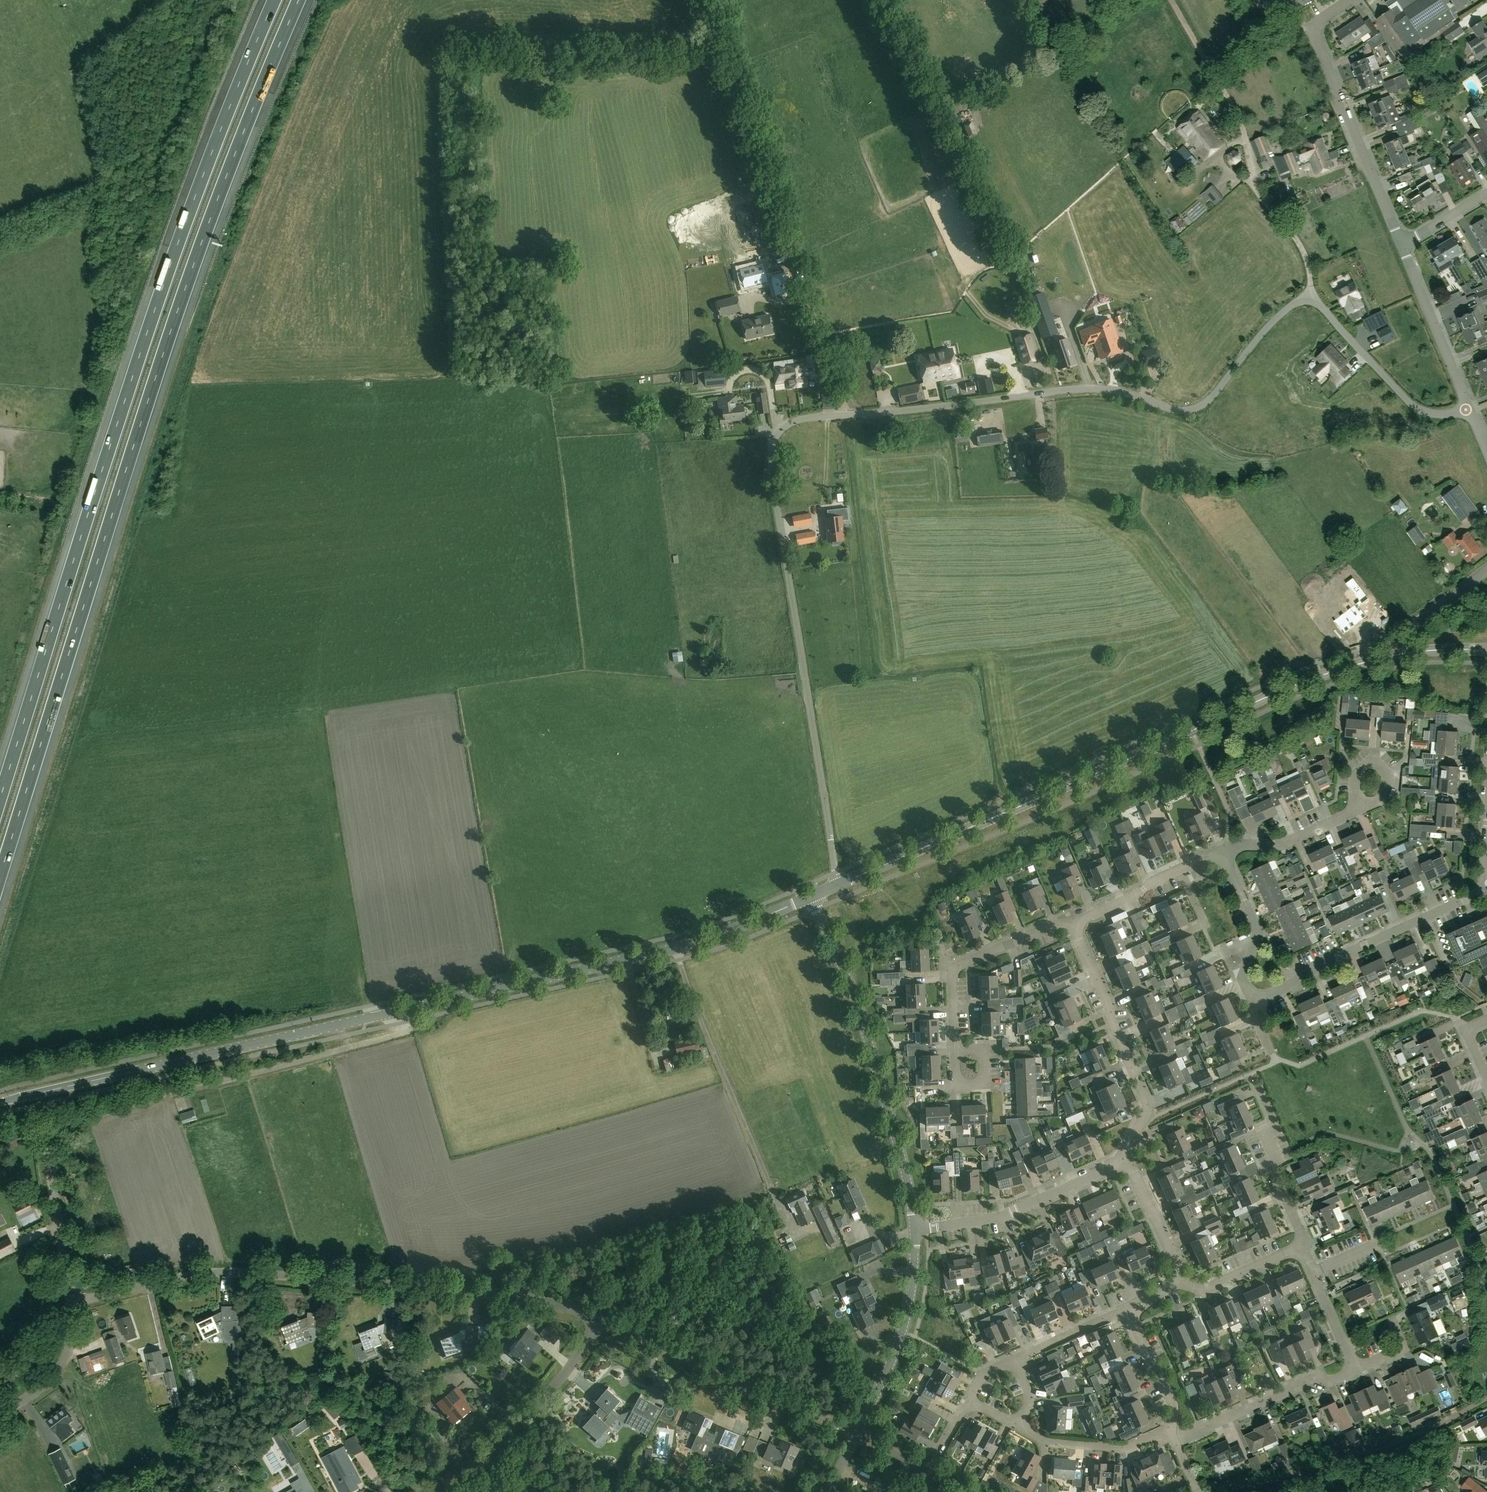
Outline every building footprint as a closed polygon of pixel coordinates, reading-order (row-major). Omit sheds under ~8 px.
[(1268,14),(1293,0),(1260,0),(1268,14)] [(1376,19),(1404,61),(1419,51),(1418,49),(1441,33),(1439,30),(1455,20),(1452,14),(1468,4),(1465,0),(1394,0),(1394,1),(1391,3),(1388,1),(1385,3),(1390,10),(1376,19)] [(1373,36),(1378,32),(1369,19),(1364,22),(1361,18),(1336,34),(1340,40),(1338,42),(1343,49),(1370,31),(1373,36)] [(1469,44),(1474,53),(1476,52),(1480,58),(1486,53),(1486,29),(1482,21),(1472,27),(1479,38),(1469,44)] [(1451,28),(1444,34),(1449,42),(1457,37),(1451,28)] [(1378,32),(1373,36),(1374,37),(1367,42),(1373,50),(1386,41),(1380,33),(1379,33),(1378,32)] [(1387,45),(1384,47),(1393,61),(1397,59),(1387,45)] [(1374,55),(1366,59),(1352,65),(1357,77),(1372,71),(1380,68),(1374,55)] [(1486,84),(1486,68),(1478,74),(1480,77),(1477,79),(1482,87),(1486,84)] [(1379,84),(1383,83),(1384,82),(1381,74),(1374,77),(1372,71),(1357,77),(1363,90),(1377,84),(1377,83),(1379,83),(1379,84)] [(1408,73),(1393,79),(1395,84),(1410,78),(1408,73)] [(1410,78),(1395,84),(1398,90),(1413,84),(1410,78)] [(1390,96),(1383,99),(1369,105),(1374,117),(1396,108),(1390,96)] [(1426,109),(1430,115),(1435,112),(1432,105),(1426,109)] [(1401,121),(1396,108),(1374,117),(1379,130),(1401,121)] [(1486,123),(1477,108),(1466,115),(1476,130),(1482,126),(1486,123)] [(1174,154),(1165,161),(1171,169),(1178,177),(1187,170),(1197,162),(1190,154),(1195,150),(1199,156),(1204,161),(1215,152),(1225,145),(1212,128),(1198,112),(1188,120),(1178,129),(1191,145),(1193,148),(1188,151),(1184,146),(1174,154)] [(1330,120),(1331,117),(1329,113),(1327,112),(1324,113),(1323,116),(1324,120),(1327,121),(1330,120)] [(1404,128),(1420,121),(1418,116),(1402,122),(1404,128)] [(1422,127),(1420,121),(1404,128),(1408,136),(1415,133),(1414,130),(1422,127)] [(1233,128),(1229,131),(1234,138),(1237,135),(1233,128)] [(1484,129),(1470,137),(1486,164),(1486,134),(1484,129)] [(1265,161),(1263,155),(1271,152),(1265,136),(1251,142),(1259,163),(1265,161)] [(1407,136),(1400,138),(1386,144),(1391,157),(1405,151),(1403,146),(1409,143),(1407,136)] [(1297,151),(1296,151),(1284,156),(1273,156),(1279,172),(1298,165),(1298,164),(1310,160),(1327,153),(1322,139),(1304,146),(1305,148),(1297,151)] [(1463,144),(1467,150),(1472,147),(1468,141),(1463,144)] [(1456,159),(1467,152),(1462,143),(1450,149),(1456,159)] [(1405,151),(1391,157),(1396,170),(1410,164),(1416,161),(1413,155),(1408,157),(1405,151)] [(1234,152),(1229,156),(1230,162),(1236,164),(1241,160),(1240,154),(1234,152)] [(1327,153),(1310,160),(1316,174),(1333,167),(1327,153)] [(1430,164),(1436,162),(1433,156),(1422,161),(1424,167),(1430,164)] [(1456,178),(1461,186),(1476,177),(1464,157),(1448,166),(1456,178)] [(1436,162),(1430,164),(1443,194),(1450,191),(1438,161),(1436,162)] [(1301,173),(1298,165),(1279,172),(1282,180),(1301,173)] [(1410,172),(1399,176),(1401,182),(1412,178),(1410,172)] [(1418,188),(1428,206),(1440,198),(1429,180),(1417,187),(1418,188)] [(1230,181),(1214,192),(1220,200),(1236,189),(1230,181)] [(1428,206),(1418,188),(1413,191),(1411,188),(1405,193),(1409,199),(1417,213),(1428,206)] [(1170,222),(1177,232),(1185,227),(1178,216),(1170,222)] [(1472,226),(1481,241),(1480,241),(1484,249),(1486,249),(1486,248),(1486,223),(1484,219),(1472,226)] [(1446,252),(1451,259),(1458,255),(1459,257),(1464,254),(1454,237),(1442,244),(1446,252)] [(1446,252),(1442,244),(1430,252),(1436,262),(1432,264),(1438,274),(1454,265),(1451,259),(1446,252)] [(746,262),(757,260),(755,252),(744,255),(746,262)] [(1485,288),(1486,287),(1486,272),(1479,259),(1471,264),(1471,265),(1468,267),(1473,275),(1477,273),(1485,288)] [(761,265),(739,271),(744,289),(766,283),(761,265)] [(783,274),(771,277),(775,294),(788,291),(783,274)] [(990,277),(988,274),(981,279),(983,282),(990,277)] [(1345,288),(1336,292),(1339,299),(1343,306),(1344,305),(1347,309),(1349,314),(1356,310),(1363,307),(1361,302),(1359,298),(1361,297),(1357,290),(1354,283),(1345,288)] [(1466,284),(1471,293),(1485,287),(1483,285),(1472,290),(1468,283),(1466,284)] [(1478,293),(1480,298),(1482,304),(1486,302),(1486,289),(1478,293)] [(1463,297),(1460,291),(1449,296),(1451,301),(1463,297)] [(1043,293),(1028,298),(1043,338),(1057,333),(1043,293)] [(741,311),(738,296),(717,301),(720,316),(741,311)] [(1469,309),(1470,313),(1458,318),(1463,331),(1480,324),(1477,317),(1478,316),(1475,307),(1469,309)] [(1387,323),(1381,311),(1373,315),(1380,327),(1387,323)] [(769,315),(742,321),(747,340),(773,333),(769,315)] [(1111,320),(1090,327),(1091,328),(1080,331),(1085,346),(1095,342),(1101,359),(1122,352),(1111,320)] [(1480,324),(1463,331),(1469,344),(1477,340),(1479,344),(1486,341),(1485,336),(1486,335),(1484,330),(1486,329),(1486,328),(1486,322),(1485,322),(1480,324)] [(1389,328),(1378,333),(1383,342),(1393,337),(1389,328)] [(1032,334),(1016,339),(1023,364),(1040,359),(1032,334)] [(1069,351),(1067,344),(1050,349),(1058,373),(1075,367),(1069,351)] [(1320,366),(1326,372),(1329,369),(1334,374),(1330,377),(1337,385),(1350,373),(1344,366),(1347,363),(1330,346),(1318,357),(1323,363),(1320,366)] [(1157,347),(1141,353),(1145,364),(1161,359),(1157,347)] [(952,350),(935,353),(940,379),(957,375),(952,350)] [(940,379),(935,353),(918,357),(924,383),(940,379)] [(793,360),(797,388),(807,386),(805,375),(809,374),(809,377),(821,376),(818,355),(806,357),(806,358),(793,360)] [(1077,360),(1079,371),(1089,369),(1087,358),(1077,360)] [(1477,363),(1482,376),(1486,374),(1486,359),(1477,363)] [(797,388),(793,360),(773,363),(774,369),(773,369),(775,384),(783,383),(783,381),(786,381),(787,389),(797,388)] [(870,361),(872,371),(877,370),(880,365),(880,360),(870,361)] [(725,369),(703,371),(704,375),(701,375),(702,388),(706,387),(706,388),(726,386),(725,369)] [(998,383),(1006,382),(1005,372),(997,373),(998,383)] [(978,381),(981,394),(993,391),(991,378),(978,381)] [(967,391),(976,389),(974,382),(965,384),(967,391)] [(918,385),(898,389),(901,403),(921,399),(918,385)] [(950,393),(960,392),(959,385),(949,386),(950,393)] [(756,394),(759,414),(769,412),(766,392),(756,394)] [(721,409),(722,408),(723,416),(719,417),(720,424),(732,423),(732,421),(745,419),(743,406),(735,407),(735,405),(737,404),(735,396),(719,399),(721,409)] [(692,425),(691,424),(698,418),(694,413),(687,419),(688,421),(685,423),(689,428),(692,425)] [(1034,429),(1036,440),(1048,438),(1046,427),(1034,429)] [(1004,443),(1002,430),(976,434),(978,447),(1004,443)] [(1019,474),(1033,472),(1031,458),(1035,457),(1032,440),(1014,443),(1019,474)] [(1455,489),(1443,497),(1461,522),(1473,513),(1455,489)] [(1401,512),(1410,506),(1404,495),(1394,501),(1401,512)] [(792,517),(794,528),(813,525),(811,513),(792,517)] [(844,540),(842,517),(826,518),(829,542),(833,542),(834,543),(835,544),(839,544),(840,543),(840,541),(844,540)] [(1416,545),(1423,540),(1414,527),(1407,532),(1416,545)] [(796,534),(798,545),(816,542),(814,531),(796,534)] [(1468,533),(1458,540),(1453,533),(1443,540),(1449,548),(1455,544),(1468,561),(1481,550),(1468,533)] [(1339,548),(1346,543),(1342,538),(1335,542),(1339,548)] [(1335,620),(1345,632),(1365,615),(1359,607),(1367,600),(1352,581),(1345,587),(1357,602),(1335,620)] [(683,661),(682,651),(672,653),(674,662),(683,661)] [(1406,700),(1405,708),(1414,708),(1415,700),(1406,700)] [(1357,738),(1359,720),(1347,719),(1346,737),(1357,738)] [(1371,721),(1359,720),(1357,738),(1369,739),(1371,721)] [(1393,741),(1395,723),(1383,722),(1381,740),(1393,741)] [(1395,723),(1393,741),(1405,742),(1407,724),(1395,723)] [(1459,732),(1438,730),(1438,742),(1455,744),(1455,739),(1458,739),(1459,732)] [(1455,744),(1438,742),(1436,754),(1454,756),(1455,744)] [(1306,758),(1300,760),(1305,772),(1311,769),(1319,789),(1331,784),(1325,771),(1330,769),(1325,759),(1316,763),(1309,766),(1306,758)] [(1260,759),(1252,763),(1256,771),(1264,768),(1260,759)] [(1305,772),(1300,760),(1295,763),(1300,774),(1305,772)] [(1459,767),(1441,766),(1440,779),(1458,780),(1459,767)] [(1298,798),(1290,782),(1290,783),(1287,776),(1277,780),(1271,768),(1265,771),(1270,781),(1272,786),(1278,784),(1287,803),(1298,798)] [(1301,778),(1290,782),(1298,798),(1308,793),(1301,778)] [(1458,780),(1440,779),(1439,792),(1457,793),(1458,780)] [(1270,781),(1264,783),(1269,794),(1275,792),(1272,786),(1270,781)] [(1240,785),(1229,791),(1237,809),(1248,803),(1240,785)] [(1425,796),(1437,796),(1435,796),(1435,789),(1416,788),(1415,795),(1425,795),(1425,796)] [(1193,795),(1199,809),(1207,806),(1201,792),(1193,795)] [(1260,803),(1267,819),(1278,814),(1271,798),(1266,800),(1263,794),(1257,797),(1260,803)] [(1267,819),(1260,803),(1249,808),(1256,824),(1267,819)] [(1438,803),(1437,815),(1455,816),(1456,804),(1438,803)] [(1205,820),(1202,813),(1185,820),(1194,839),(1209,832),(1204,821),(1205,820)] [(1410,830),(1422,831),(1423,825),(1418,825),(1418,815),(1418,813),(1411,813),(1410,830)] [(1455,816),(1437,815),(1437,826),(1454,828),(1455,816)] [(1134,826),(1130,818),(1124,821),(1128,829),(1134,826)] [(1153,836),(1161,853),(1173,848),(1170,841),(1176,838),(1168,820),(1156,826),(1159,833),(1153,836)] [(1117,825),(1120,833),(1126,830),(1123,822),(1117,825)] [(1353,835),(1360,851),(1371,846),(1364,830),(1353,835)] [(1161,853),(1153,836),(1147,839),(1144,831),(1132,837),(1140,854),(1146,851),(1149,859),(1161,853)] [(1114,859),(1117,866),(1121,876),(1137,869),(1132,859),(1139,856),(1128,833),(1118,837),(1126,854),(1114,859)] [(1088,838),(1092,848),(1101,844),(1097,835),(1088,838)] [(1360,851),(1353,835),(1342,840),(1349,855),(1345,857),(1347,861),(1345,862),(1350,873),(1354,872),(1356,871),(1353,864),(1356,863),(1353,854),(1360,851)] [(1408,852),(1414,863),(1419,861),(1412,844),(1406,847),(1408,852)] [(1320,850),(1327,866),(1338,861),(1331,845),(1320,850)] [(1380,860),(1383,858),(1381,852),(1378,847),(1372,850),(1377,861),(1380,860)] [(1062,851),(1067,864),(1073,861),(1068,848),(1062,851)] [(1309,853),(1310,854),(1309,855),(1316,871),(1327,866),(1320,850),(1316,851),(1316,850),(1314,849),(1309,852),(1309,853)] [(1434,849),(1428,852),(1431,859),(1439,875),(1449,870),(1442,854),(1438,856),(1434,849)] [(1385,860),(1390,858),(1387,850),(1382,853),(1385,860)] [(1414,863),(1408,852),(1402,855),(1410,871),(1416,868),(1414,863)] [(1095,860),(1088,864),(1091,869),(1090,869),(1094,877),(1089,879),(1093,888),(1098,886),(1109,881),(1107,878),(1104,871),(1110,869),(1104,856),(1095,860)] [(1439,875),(1431,859),(1420,864),(1428,880),(1439,875)] [(1299,862),(1288,867),(1292,877),(1303,872),(1299,862)] [(1350,873),(1345,862),(1340,864),(1345,876),(1350,873)] [(1256,881),(1279,870),(1278,867),(1272,870),(1269,863),(1251,871),(1256,881)] [(1066,878),(1059,881),(1067,899),(1080,894),(1076,885),(1073,878),(1080,875),(1075,864),(1062,870),(1066,878)] [(1279,870),(1256,881),(1260,891),(1278,884),(1275,877),(1281,874),(1279,870)] [(1378,872),(1381,880),(1382,880),(1383,884),(1389,881),(1384,870),(1378,872)] [(1381,880),(1378,872),(1377,871),(1371,874),(1375,883),(1381,880)] [(1318,874),(1309,878),(1317,897),(1321,895),(1318,888),(1324,885),(1318,874)] [(1412,875),(1401,880),(1408,896),(1419,891),(1412,875)] [(1305,877),(1291,883),(1294,889),(1307,883),(1305,877)] [(1029,886),(1030,889),(1023,893),(1031,911),(1043,906),(1037,893),(1043,891),(1037,878),(1031,880),(1033,884),(1029,886)] [(1364,884),(1361,878),(1355,880),(1358,886),(1364,884)] [(1408,896),(1401,880),(1390,885),(1397,901),(1408,896)] [(1278,884),(1260,891),(1265,902),(1288,891),(1287,888),(1281,891),(1278,884)] [(1344,888),(1347,894),(1355,891),(1352,885),(1344,888)] [(1306,896),(1312,893),(1309,887),(1303,889),(1306,896)] [(1370,898),(1378,916),(1389,911),(1378,887),(1375,889),(1377,895),(1370,898)] [(1332,894),(1335,901),(1343,897),(1339,890),(1331,893),(1332,894)] [(1007,891),(996,895),(999,904),(992,907),(1000,925),(1013,919),(1008,906),(1013,904),(1007,891)] [(1288,891),(1265,902),(1270,913),(1276,910),(1287,904),(1284,898),(1290,895),(1288,891)] [(1306,896),(1303,897),(1305,902),(1314,898),(1312,893),(1306,896)] [(1335,901),(1332,894),(1326,896),(1329,903),(1335,901)] [(1361,895),(1357,897),(1368,921),(1378,916),(1370,898),(1364,901),(1361,895)] [(1368,921),(1357,897),(1354,898),(1357,904),(1349,908),(1357,925),(1368,921)] [(1166,920),(1182,913),(1177,902),(1169,905),(1166,900),(1150,907),(1153,913),(1161,910),(1166,920)] [(1287,904),(1276,910),(1280,921),(1304,910),(1302,906),(1296,909),(1293,902),(1287,904)] [(1317,903),(1308,908),(1310,913),(1320,909),(1317,903)] [(1340,905),(1336,906),(1347,930),(1357,925),(1349,908),(1343,911),(1340,905)] [(963,911),(966,917),(958,921),(966,940),(980,934),(973,920),(980,917),(975,906),(963,911)] [(1333,908),(1336,914),(1328,917),(1337,935),(1347,930),(1336,906),(1333,908)] [(1142,910),(1136,913),(1144,930),(1150,927),(1142,910)] [(1305,913),(1304,910),(1280,921),(1285,931),(1302,923),(1299,916),(1305,913)] [(1144,930),(1136,913),(1130,916),(1138,933),(1144,930)] [(1182,913),(1166,920),(1171,931),(1187,924),(1182,913)] [(1486,954),(1486,917),(1484,918),(1484,919),(1483,920),(1482,919),(1464,927),(1465,929),(1460,934),(1458,932),(1456,933),(1455,932),(1455,931),(1454,931),(1448,934),(1447,935),(1450,943),(1460,966),(1478,958),(1486,954)] [(1106,929),(1107,932),(1100,935),(1105,946),(1121,939),(1117,930),(1121,928),(1118,921),(1108,925),(1109,927),(1106,929)] [(1302,923),(1285,931),(1289,941),(1313,930),(1312,927),(1305,929),(1302,923)] [(1326,925),(1319,928),(1324,938),(1331,935),(1326,925)] [(1313,930),(1289,941),(1294,952),(1312,944),(1309,937),(1315,934),(1313,930)] [(1152,946),(1171,938),(1168,931),(1149,940),(1152,946)] [(1181,953),(1197,945),(1192,934),(1176,942),(1181,953)] [(1173,944),(1171,938),(1152,946),(1155,952),(1173,944)] [(1126,950),(1121,939),(1105,946),(1110,957),(1126,950)] [(1132,954),(1151,946),(1148,940),(1130,948),(1132,954)] [(1405,948),(1415,971),(1425,966),(1428,973),(1440,968),(1435,957),(1424,962),(1415,943),(1414,942),(1413,942),(1408,944),(1407,945),(1408,946),(1405,948)] [(1202,956),(1197,945),(1181,953),(1186,964),(1202,956)] [(1151,946),(1132,954),(1135,959),(1147,954),(1152,965),(1158,962),(1151,946)] [(911,960),(929,959),(928,947),(910,948),(911,960)] [(1415,971),(1405,948),(1394,953),(1401,969),(1395,971),(1402,986),(1408,983),(1404,975),(1415,971)] [(1050,973),(1067,965),(1062,954),(1050,959),(1048,954),(1035,960),(1039,970),(1047,967),(1050,973)] [(1478,958),(1483,969),(1482,969),(1486,979),(1486,954),(1478,958)] [(1379,979),(1390,974),(1383,958),(1372,963),(1379,979)] [(929,959),(911,960),(900,961),(900,968),(911,968),(912,972),(929,971),(929,959)] [(1120,979),(1136,972),(1131,961),(1115,968),(1120,979)] [(1015,969),(1013,962),(1001,967),(1004,973),(1015,969)] [(1379,979),(1372,963),(1361,968),(1368,984),(1379,979)] [(1067,965),(1050,973),(1053,980),(1045,983),(1050,994),(1067,986),(1064,980),(1072,977),(1067,965)] [(1185,971),(1185,970),(1183,965),(1171,970),(1174,976),(1180,973),(1185,971)] [(1201,983),(1217,976),(1212,965),(1196,972),(1201,983)] [(1191,968),(1185,970),(1185,971),(1180,973),(1182,979),(1193,974),(1191,968)] [(1142,970),(1136,972),(1120,979),(1125,990),(1141,983),(1139,979),(1145,976),(1142,970)] [(1402,986),(1395,971),(1390,974),(1397,988),(1402,986)] [(980,988),(998,987),(997,975),(979,976),(980,988)] [(1153,984),(1158,982),(1155,976),(1144,981),(1147,987),(1153,985),(1153,984)] [(1217,976),(1201,983),(1206,994),(1222,987),(1217,976)] [(1166,978),(1158,982),(1153,984),(1153,985),(1155,990),(1166,986),(1167,987),(1174,984),(1171,977),(1166,979),(1166,978)] [(905,978),(892,979),(892,984),(892,986),(901,985),(902,997),(924,995),(924,983),(912,984),(911,978),(905,978)] [(1369,1001),(1367,997),(1362,999),(1360,996),(1353,980),(1342,985),(1349,1001),(1350,1001),(1352,1006),(1363,1001),(1367,1010),(1373,1008),(1370,1000),(1369,1001)] [(1374,998),(1368,984),(1363,986),(1367,997),(1369,1001),(1370,1000),(1374,998)] [(965,994),(973,993),(971,985),(964,987),(965,994)] [(1349,1001),(1342,985),(1331,990),(1338,1006),(1349,1001)] [(998,987),(980,988),(981,1000),(987,1000),(988,1006),(1006,1005),(1006,999),(998,999),(998,987)] [(1443,992),(1445,998),(1455,993),(1453,988),(1443,992)] [(1140,1010),(1156,1003),(1151,992),(1133,999),(1133,1001),(1135,1006),(1136,1006),(1138,1006),(1140,1010)] [(902,1008),(893,1009),(893,1015),(894,1015),(906,1015),(906,1014),(905,1008),(920,1008),(925,1007),(924,995),(902,997),(902,1008)] [(1059,1015),(1076,1008),(1071,997),(1062,1000),(1060,995),(1045,1002),(1050,1014),(1057,1011),(1059,1015)] [(1194,1006),(1206,1001),(1203,995),(1192,1001),(1194,1006)] [(1317,1016),(1328,1011),(1320,995),(1309,1000),(1317,1016)] [(1406,995),(1397,999),(1400,1007),(1410,1003),(1406,995)] [(1216,1016),(1232,1008),(1227,998),(1211,1005),(1216,1016)] [(1156,1003),(1140,1010),(1145,1021),(1161,1013),(1164,1012),(1167,1017),(1185,1009),(1183,1003),(1166,1011),(1161,1000),(1156,1003)] [(1317,1016),(1309,1000),(1299,1005),(1306,1021),(1308,1019),(1310,1024),(1319,1020),(1317,1016)] [(1206,1001),(1194,1006),(1195,1006),(1187,1010),(1190,1017),(1198,1013),(1197,1012),(1208,1007),(1206,1001)] [(1006,1005),(988,1006),(988,1012),(981,1012),(982,1024),(999,1023),(999,1011),(1006,1011),(1006,1005)] [(1339,1006),(1328,1011),(1334,1026),(1345,1021),(1339,1006)] [(1076,1008),(1059,1015),(1062,1022),(1054,1025),(1059,1036),(1071,1030),(1069,1025),(1081,1020),(1076,1008)] [(1232,1008),(1216,1016),(1221,1027),(1237,1019),(1232,1008)] [(1188,1015),(1185,1009),(1167,1017),(1169,1023),(1182,1017),(1187,1028),(1194,1025),(1189,1015),(1188,1015)] [(922,1014),(906,1014),(906,1015),(906,1022),(912,1022),(912,1032),(915,1032),(920,1032),(938,1031),(937,1019),(922,1020),(922,1014)] [(1006,1023),(999,1023),(982,1024),(982,1036),(1006,1035),(1006,1023)] [(1154,1043),(1170,1035),(1166,1024),(1150,1032),(1154,1043)] [(1312,1035),(1307,1024),(1297,1029),(1306,1049),(1311,1047),(1307,1038),(1312,1035)] [(1338,1035),(1344,1033),(1342,1027),(1341,1026),(1335,1029),(1338,1035)] [(1204,1041),(1216,1036),(1221,1034),(1218,1028),(1207,1033),(1206,1030),(1199,1033),(1203,1042),(1204,1041)] [(915,1044),(907,1044),(907,1050),(919,1050),(919,1044),(929,1043),(938,1043),(938,1031),(920,1032),(915,1032),(915,1044)] [(1226,1051),(1242,1044),(1237,1033),(1221,1040),(1226,1051)] [(1175,1046),(1170,1035),(1154,1043),(1159,1054),(1175,1046)] [(1218,1042),(1216,1036),(1204,1041),(1207,1047),(1218,1042)] [(1425,1054),(1441,1047),(1436,1036),(1420,1044),(1425,1054)] [(696,1039),(676,1043),(679,1054),(699,1050),(696,1039)] [(1406,1050),(1417,1045),(1414,1039),(1403,1045),(1406,1050)] [(1181,1050),(1187,1048),(1193,1046),(1190,1040),(1179,1045),(1181,1050)] [(1200,1051),(1205,1049),(1203,1043),(1197,1045),(1200,1051)] [(1226,1051),(1231,1062),(1239,1058),(1247,1055),(1242,1044),(1226,1051)] [(1089,1063),(1105,1056),(1101,1045),(1084,1052),(1089,1063)] [(1441,1047),(1425,1054),(1430,1065),(1446,1058),(1441,1047)] [(1081,1054),(1079,1048),(1067,1053),(1070,1059),(1081,1054)] [(1181,1050),(1176,1052),(1179,1058),(1190,1053),(1187,1048),(1181,1050)] [(919,1050),(907,1050),(907,1057),(916,1057),(916,1061),(916,1068),(922,1068),(940,1067),(939,1055),(920,1056),(919,1050)] [(1105,1056),(1089,1063),(1094,1074),(1110,1067),(1105,1056)] [(1016,1070),(1042,1069),(1042,1065),(1035,1065),(1035,1058),(1015,1058),(1016,1070)] [(1163,1078),(1179,1071),(1175,1060),(1159,1067),(1163,1078)] [(1232,1073),(1230,1069),(1227,1063),(1216,1068),(1218,1074),(1220,1078),(1232,1073)] [(922,1073),(917,1074),(917,1080),(917,1086),(929,1085),(929,1079),(939,1079),(940,1079),(940,1067),(922,1068),(922,1073)] [(1179,1071),(1163,1078),(1168,1089),(1184,1082),(1186,1085),(1193,1081),(1187,1067),(1179,1071)] [(1418,1077),(1429,1072),(1426,1067),(1415,1072),(1418,1077)] [(1042,1073),(1042,1069),(1016,1070),(1016,1081),(1036,1080),(1035,1073),(1042,1073)] [(1440,1087),(1456,1080),(1451,1069),(1435,1076),(1440,1087)] [(1208,1071),(1196,1076),(1201,1087),(1213,1082),(1208,1071)] [(1432,1078),(1429,1072),(1418,1077),(1420,1083),(1432,1078)] [(1076,1088),(1085,1084),(1093,1081),(1091,1075),(1074,1083),(1076,1088)] [(1036,1080),(1016,1081),(1017,1093),(1043,1091),(1043,1088),(1036,1088),(1036,1080)] [(1456,1080),(1440,1087),(1434,1090),(1439,1101),(1423,1107),(1426,1113),(1455,1100),(1453,1095),(1461,1091),(1456,1080)] [(1102,1103),(1120,1094),(1115,1083),(1103,1088),(1100,1083),(1090,1088),(1092,1094),(1097,1092),(1102,1103)] [(1043,1095),(1043,1091),(1017,1093),(1017,1104),(1037,1103),(1036,1096),(1043,1095)] [(1059,1097),(1062,1104),(1070,1100),(1067,1094),(1059,1097)] [(1120,1094),(1102,1103),(1105,1109),(1100,1112),(1104,1122),(1115,1117),(1113,1111),(1126,1106),(1120,1094)] [(1455,1100),(1426,1113),(1424,1114),(1426,1120),(1457,1106),(1462,1117),(1478,1109),(1473,1099),(1457,1106),(1455,1100)] [(1232,1120),(1248,1112),(1243,1101),(1231,1106),(1228,1101),(1217,1105),(1222,1116),(1230,1115),(1232,1120)] [(983,1102),(975,1103),(975,1105),(973,1105),(974,1123),(986,1122),(985,1105),(983,1105),(983,1102)] [(974,1123),(973,1105),(971,1105),(971,1103),(964,1103),(964,1106),(961,1106),(962,1125),(956,1126),(957,1138),(963,1138),(963,1129),(969,1129),(969,1123),(974,1123)] [(1037,1111),(1037,1103),(1017,1104),(1018,1116),(1037,1115),(1044,1115),(1044,1111),(1037,1111)] [(957,1138),(956,1126),(950,1126),(949,1104),(942,1104),(942,1107),(937,1107),(938,1125),(945,1124),(945,1131),(951,1130),(951,1138),(957,1138)] [(938,1125),(937,1107),(925,1108),(926,1125),(938,1125)] [(1201,1109),(1194,1112),(1196,1117),(1200,1118),(1205,1116),(1201,1109)] [(1483,1120),(1478,1109),(1462,1117),(1467,1128),(1483,1120)] [(187,1113),(180,1115),(181,1120),(183,1124),(197,1120),(194,1110),(187,1113)] [(1089,1128),(1086,1120),(1082,1112),(1076,1114),(1084,1131),(1089,1128)] [(1248,1112),(1232,1120),(1234,1124),(1232,1126),(1234,1132),(1230,1134),(1232,1139),(1247,1132),(1245,1127),(1253,1124),(1248,1112)] [(1098,1146),(1105,1144),(1101,1125),(1093,1127),(1098,1146)] [(1043,1128),(1046,1135),(1052,1132),(1049,1126),(1043,1128)] [(1023,1132),(1025,1137),(1032,1133),(1030,1128),(1023,1132)] [(1176,1155),(1191,1148),(1182,1128),(1167,1135),(1176,1155)] [(1455,1140),(1466,1134),(1464,1129),(1436,1142),(1438,1147),(1454,1139),(1455,1140)] [(1058,1130),(1052,1132),(1057,1143),(1062,1140),(1058,1130)] [(1057,1143),(1052,1132),(1046,1135),(1051,1145),(1057,1143)] [(1486,1145),(1486,1132),(1472,1139),(1474,1143),(1469,1145),(1471,1152),(1486,1145)] [(1068,1142),(1064,1144),(1068,1153),(1071,1160),(1082,1155),(1075,1139),(1073,1134),(1066,1137),(1068,1142)] [(1075,1139),(1082,1155),(1093,1150),(1086,1134),(1075,1139)] [(1469,1140),(1466,1134),(1455,1140),(1457,1146),(1469,1140)] [(1017,1141),(1024,1157),(1031,1154),(1026,1144),(1025,1144),(1023,1138),(1017,1141)] [(1206,1140),(1193,1146),(1197,1154),(1210,1148),(1210,1147),(1214,1145),(1212,1139),(1207,1141),(1206,1140)] [(984,1145),(986,1152),(992,1150),(990,1144),(984,1145)] [(1223,1163),(1239,1156),(1234,1144),(1222,1150),(1220,1144),(1206,1150),(1209,1156),(1215,1153),(1218,1159),(1221,1159),(1223,1163)] [(1471,1152),(1470,1152),(1473,1161),(1480,1158),(1482,1160),(1486,1158),(1486,1145),(1471,1152)] [(1042,1154),(1049,1170),(1060,1165),(1057,1158),(1053,1149),(1042,1154)] [(1015,1158),(1017,1164),(1020,1162),(1023,1161),(1021,1156),(1018,1150),(1015,1151),(1012,1153),(1015,1158)] [(954,1162),(955,1176),(962,1176),(962,1191),(964,1191),(965,1193),(969,1192),(970,1190),(978,1190),(977,1170),(964,1170),(964,1156),(958,1156),(958,1152),(954,1152),(954,1155),(953,1155),(954,1162)] [(1049,1170),(1042,1154),(1031,1159),(1038,1175),(1049,1170)] [(1300,1183),(1318,1176),(1316,1170),(1323,1166),(1318,1154),(1304,1160),(1306,1166),(1295,1172),(1300,1183)] [(1239,1156),(1223,1163),(1225,1167),(1222,1169),(1225,1175),(1220,1177),(1223,1182),(1238,1176),(1236,1171),(1244,1167),(1239,1156)] [(1163,1189),(1180,1182),(1178,1178),(1184,1173),(1182,1168),(1185,1166),(1183,1160),(1168,1167),(1171,1172),(1158,1178),(1163,1189)] [(1413,1163),(1416,1170),(1421,1167),(1419,1160),(1413,1163)] [(948,1177),(955,1176),(954,1162),(946,1163),(946,1171),(933,1172),(934,1192),(949,1191),(948,1177)] [(1006,1169),(1011,1186),(1022,1182),(1020,1174),(1018,1166),(1013,1167),(1012,1162),(1005,1164),(1006,1169)] [(1470,1173),(1481,1168),(1478,1162),(1467,1167),(1470,1173)] [(1006,1169),(996,1172),(995,1172),(999,1189),(1011,1186),(1006,1169)] [(1486,1183),(1486,1170),(1477,1175),(1480,1182),(1474,1185),(1476,1188),(1486,1183)] [(1240,1181),(1238,1176),(1223,1182),(1226,1189),(1230,1187),(1232,1192),(1235,1191),(1237,1196),(1254,1189),(1249,1177),(1240,1181)] [(1318,1176),(1300,1183),(1305,1196),(1317,1190),(1320,1197),(1334,1190),(1328,1178),(1321,1182),(1318,1176)] [(1413,1179),(1424,1203),(1435,1198),(1427,1180),(1420,1183),(1417,1177),(1413,1179)] [(851,1211),(852,1213),(863,1208),(862,1206),(864,1205),(853,1179),(838,1186),(850,1211),(851,1211)] [(1413,1186),(1405,1190),(1413,1207),(1424,1203),(1413,1179),(1410,1180),(1413,1186)] [(1180,1182),(1163,1189),(1168,1201),(1180,1195),(1194,1189),(1191,1184),(1182,1186),(1180,1182)] [(1476,1188),(1477,1192),(1483,1189),(1486,1196),(1486,1195),(1486,1183),(1476,1188)] [(1413,1207),(1405,1190),(1399,1193),(1396,1186),(1392,1188),(1403,1212),(1413,1207)] [(1389,1189),(1392,1196),(1384,1199),(1392,1217),(1403,1212),(1392,1188),(1389,1189)] [(1114,1189),(1104,1194),(1114,1218),(1118,1217),(1115,1210),(1122,1207),(1114,1189)] [(1194,1189),(1180,1195),(1184,1206),(1172,1211),(1177,1222),(1194,1215),(1197,1214),(1195,1207),(1196,1207),(1196,1206),(1194,1201),(1198,1200),(1194,1189)] [(1254,1189),(1237,1196),(1239,1200),(1237,1202),(1240,1208),(1233,1211),(1235,1216),(1250,1210),(1248,1205),(1259,1200),(1254,1189)] [(1358,1199),(1364,1196),(1361,1189),(1355,1192),(1358,1199)] [(800,1226),(813,1220),(804,1200),(806,1200),(802,1191),(785,1199),(789,1207),(791,1206),(800,1226)] [(1465,1201),(1466,1201),(1471,1198),(1468,1191),(1462,1194),(1465,1201)] [(1104,1194),(1093,1199),(1101,1216),(1104,1223),(1111,1220),(1114,1218),(1104,1194)] [(1325,1201),(1327,1206),(1313,1212),(1317,1223),(1335,1215),(1333,1209),(1336,1208),(1334,1203),(1340,1200),(1338,1195),(1325,1201)] [(1375,1195),(1371,1197),(1382,1221),(1392,1217),(1384,1199),(1378,1202),(1375,1195)] [(1368,1199),(1371,1205),(1364,1208),(1371,1226),(1382,1221),(1371,1197),(1368,1199)] [(1086,1222),(1085,1222),(1088,1229),(1096,1226),(1094,1220),(1101,1216),(1093,1199),(1082,1203),(1089,1219),(1085,1221),(1086,1222)] [(822,1203),(812,1207),(822,1228),(832,1224),(822,1203)] [(1468,1206),(1472,1213),(1478,1210),(1475,1203),(1468,1206)] [(1079,1224),(1073,1210),(1072,1208),(1058,1214),(1063,1224),(1055,1228),(1058,1233),(1060,1232),(1061,1233),(1065,1230),(1079,1224),(1087,1241),(1092,1239),(1085,1222),(1079,1224)] [(1253,1215),(1250,1210),(1235,1216),(1236,1217),(1239,1216),(1241,1220),(1248,1217),(1251,1223),(1253,1223),(1255,1227),(1272,1220),(1267,1209),(1253,1215)] [(1194,1215),(1177,1222),(1182,1234),(1202,1225),(1199,1219),(1196,1219),(1194,1215)] [(1335,1215),(1317,1223),(1322,1234),(1337,1228),(1340,1233),(1352,1228),(1350,1222),(1344,1225),(1342,1220),(1338,1222),(1335,1215)] [(1206,1229),(1221,1223),(1218,1216),(1203,1222),(1206,1229)] [(1478,1229),(1486,1225),(1482,1218),(1475,1222),(1478,1229)] [(1272,1220),(1255,1227),(1257,1232),(1251,1236),(1254,1242),(1277,1231),(1272,1220)] [(1206,1229),(1208,1234),(1191,1242),(1196,1254),(1212,1246),(1210,1242),(1213,1240),(1210,1234),(1223,1228),(1221,1223),(1206,1229)] [(1112,1226),(1106,1229),(1110,1237),(1116,1234),(1112,1226)] [(1067,1253),(1062,1243),(1055,1246),(1048,1231),(1037,1237),(1045,1255),(1057,1250),(1060,1257),(1067,1253)] [(1236,1236),(1238,1241),(1247,1237),(1245,1233),(1236,1236)] [(1115,1235),(1109,1238),(1117,1256),(1123,1254),(1131,1271),(1141,1267),(1135,1250),(1133,1247),(1122,1252),(1115,1235)] [(1045,1255),(1037,1237),(1025,1242),(1031,1256),(1026,1258),(1031,1270),(1036,1267),(1034,1261),(1045,1255)] [(1455,1237),(1444,1242),(1455,1265),(1459,1264),(1456,1258),(1463,1254),(1455,1237)] [(1117,1256),(1109,1238),(1104,1240),(1108,1247),(1107,1248),(1111,1256),(1100,1261),(1101,1265),(1109,1281),(1120,1276),(1112,1259),(1117,1256)] [(1262,1247),(1269,1251),(1273,1242),(1265,1239),(1262,1247)] [(1080,1250),(1084,1249),(1085,1248),(1082,1241),(1077,1244),(1080,1250)] [(872,1242),(852,1251),(858,1263),(878,1254),(872,1242)] [(1455,1265),(1444,1242),(1434,1246),(1442,1264),(1449,1261),(1452,1267),(1455,1265)] [(1135,1250),(1141,1267),(1152,1262),(1145,1246),(1135,1250)] [(1214,1251),(1212,1246),(1196,1254),(1201,1265),(1220,1256),(1217,1250),(1214,1251)] [(1434,1246),(1424,1251),(1434,1275),(1438,1273),(1435,1267),(1442,1264),(1434,1246)] [(1088,1256),(1084,1249),(1080,1250),(1076,1252),(1079,1260),(1088,1256)] [(1012,1250),(1000,1253),(1005,1271),(1013,1269),(1015,1277),(1026,1274),(1024,1266),(1022,1259),(1015,1261),(1012,1250)] [(1434,1275),(1424,1251),(1413,1256),(1421,1273),(1428,1270),(1431,1276),(1434,1275)] [(1005,1271),(1000,1253),(987,1257),(990,1268),(984,1270),(986,1277),(988,1285),(999,1282),(997,1274),(1005,1271)] [(1421,1273),(1413,1256),(1403,1260),(1414,1284),(1417,1282),(1415,1276),(1421,1273)] [(960,1259),(962,1277),(969,1276),(970,1286),(982,1284),(980,1269),(973,1270),(972,1257),(960,1259)] [(962,1277),(960,1259),(948,1261),(950,1273),(944,1274),(946,1290),(958,1288),(956,1278),(962,1277)] [(1414,1284),(1403,1260),(1392,1265),(1400,1283),(1408,1279),(1410,1285),(1414,1284)] [(1109,1281),(1101,1265),(1090,1270),(1098,1286),(1109,1281)] [(1299,1269),(1287,1274),(1295,1291),(1299,1289),(1301,1291),(1307,1288),(1299,1269)] [(1084,1270),(1078,1273),(1083,1284),(1089,1281),(1084,1270)] [(1466,1282),(1472,1279),(1468,1270),(1462,1273),(1466,1282)] [(1281,1274),(1282,1276),(1276,1279),(1280,1287),(1275,1289),(1277,1295),(1282,1307),(1285,1313),(1292,1310),(1287,1297),(1291,1296),(1290,1293),(1295,1291),(1287,1274),(1286,1272),(1281,1274)] [(1454,1284),(1463,1280),(1460,1275),(1451,1279),(1454,1284)] [(850,1293),(854,1301),(871,1293),(871,1292),(871,1290),(869,1286),(868,1285),(867,1284),(866,1285),(863,1280),(860,1282),(857,1276),(837,1285),(842,1297),(850,1293)] [(1029,1289),(1037,1286),(1034,1280),(1026,1283),(1029,1289)] [(1056,1280),(1050,1283),(1056,1296),(1062,1293),(1056,1280)] [(1376,1281),(1347,1294),(1354,1310),(1383,1297),(1376,1281)] [(1046,1303),(1041,1305),(1048,1321),(1059,1316),(1050,1298),(1056,1296),(1050,1283),(1045,1285),(1049,1295),(1044,1297),(1046,1303)] [(1282,1307),(1277,1295),(1272,1297),(1266,1284),(1254,1289),(1262,1305),(1266,1303),(1268,1306),(1274,1303),(1277,1310),(1282,1307)] [(1073,1291),(1081,1307),(1091,1302),(1084,1286),(1073,1291)] [(817,1288),(806,1293),(811,1306),(819,1302),(818,1299),(821,1297),(817,1288)] [(1262,1305),(1254,1289),(1243,1294),(1249,1307),(1244,1309),(1249,1322),(1254,1319),(1252,1313),(1258,1310),(1257,1307),(1262,1305)] [(1450,1295),(1453,1301),(1464,1296),(1462,1290),(1450,1295)] [(1081,1307),(1073,1291),(1062,1295),(1070,1312),(1081,1307)] [(871,1293),(854,1301),(859,1310),(852,1313),(860,1329),(874,1323),(868,1311),(876,1307),(874,1303),(876,1302),(875,1301),(876,1299),(874,1295),(872,1294),(871,1293)] [(1009,1296),(1011,1302),(1017,1299),(1015,1293),(1009,1296)] [(1419,1293),(1407,1298),(1409,1303),(1421,1298),(1419,1293)] [(1432,1311),(1448,1304),(1443,1293),(1427,1301),(1432,1311)] [(1048,1321),(1041,1305),(1035,1308),(1033,1303),(1028,1305),(1024,1297),(1018,1300),(1025,1313),(1028,1321),(1028,1322),(1034,1319),(1037,1326),(1048,1321)] [(1230,1327),(1241,1322),(1242,1325),(1248,1322),(1242,1309),(1236,1312),(1231,1299),(1229,1300),(1229,1298),(1224,1300),(1224,1302),(1219,1304),(1227,1322),(1230,1327)] [(1304,1311),(1300,1303),(1294,1306),(1297,1314),(1304,1311)] [(1227,1322),(1219,1304),(1208,1310),(1214,1322),(1208,1324),(1214,1337),(1219,1335),(1218,1331),(1222,1329),(1222,1327),(1221,1325),(1227,1322)] [(221,1312),(196,1323),(200,1332),(198,1333),(201,1340),(203,1339),(204,1340),(220,1332),(224,1343),(241,1343),(241,1306),(221,1306),(221,1312)] [(1011,1307),(992,1315),(1004,1341),(1016,1336),(1012,1328),(1019,1325),(1016,1319),(1019,1318),(1017,1313),(1014,1314),(1011,1307)] [(1426,1310),(1409,1317),(1420,1341),(1436,1333),(1437,1335),(1444,1332),(1439,1319),(1431,1322),(1426,1310)] [(310,1335),(307,1326),(318,1327),(319,1313),(307,1312),(307,1317),(281,1327),(287,1344),(304,1337),(310,1335)] [(130,1315),(117,1319),(122,1334),(124,1334),(126,1341),(137,1337),(135,1330),(130,1315)] [(818,1319),(820,1325),(827,1321),(825,1315),(818,1319)] [(1004,1341),(992,1315),(975,1323),(982,1340),(988,1338),(992,1346),(1004,1341)] [(406,1320),(397,1319),(385,1318),(384,1323),(358,1333),(365,1350),(381,1344),(378,1335),(384,1333),(390,1333),(390,1341),(395,1341),(395,1347),(403,1348),(406,1320)] [(1184,1324),(1193,1343),(1206,1337),(1198,1318),(1184,1324)] [(551,1327),(548,1324),(541,1333),(545,1335),(551,1327)] [(1193,1343),(1184,1324),(1171,1331),(1179,1349),(1193,1343)] [(467,1325),(466,1330),(440,1340),(446,1357),(463,1351),(464,1353),(464,1352),(477,1347),(477,1341),(478,1341),(479,1326),(467,1325)] [(1297,1340),(1292,1343),(1299,1361),(1303,1360),(1304,1362),(1311,1359),(1310,1356),(1311,1356),(1307,1345),(1313,1342),(1307,1328),(1294,1333),(1297,1340)] [(1102,1349),(1119,1342),(1114,1331),(1103,1336),(1100,1329),(1087,1335),(1092,1348),(1098,1346),(1101,1345),(1102,1349)] [(1453,1330),(1446,1333),(1448,1339),(1455,1336),(1453,1330)] [(525,1334),(510,1353),(527,1366),(542,1347),(525,1334)] [(125,1359),(117,1336),(104,1340),(112,1364),(125,1359)] [(1453,1343),(1457,1352),(1461,1351),(1471,1346),(1468,1340),(1467,1337),(1453,1343)] [(1299,1361),(1292,1343),(1285,1346),(1282,1339),(1270,1344),(1276,1358),(1283,1355),(1287,1366),(1299,1361)] [(1119,1342),(1102,1349),(1104,1354),(1098,1359),(1103,1369),(1113,1365),(1110,1359),(1124,1353),(1119,1342)] [(1216,1347),(1205,1352),(1208,1360),(1219,1355),(1216,1347)] [(166,1370),(161,1351),(147,1354),(152,1373),(166,1370)] [(1062,1361),(1061,1357),(1058,1351),(1047,1356),(1049,1361),(1036,1367),(1042,1380),(1060,1372),(1056,1363),(1062,1361)] [(1234,1361),(1241,1375),(1245,1373),(1239,1359),(1234,1361)] [(931,1377),(953,1390),(959,1379),(949,1374),(952,1369),(941,1363),(933,1378),(931,1377)] [(1117,1383),(1134,1375),(1129,1364),(1115,1370),(1113,1365),(1103,1369),(1108,1379),(1115,1378),(1117,1383)] [(1092,1365),(1086,1368),(1088,1374),(1095,1371),(1092,1365)] [(1216,1380),(1225,1398),(1230,1396),(1231,1398),(1232,1398),(1236,1396),(1236,1395),(1236,1394),(1237,1393),(1232,1382),(1238,1379),(1232,1365),(1221,1369),(1224,1376),(1216,1380)] [(1417,1365),(1405,1371),(1413,1389),(1421,1386),(1424,1392),(1435,1388),(1429,1375),(1423,1378),(1417,1365)] [(1443,1372),(1446,1380),(1453,1377),(1450,1369),(1443,1372)] [(181,1406),(173,1370),(164,1371),(172,1408),(181,1406)] [(1413,1389),(1405,1371),(1392,1377),(1397,1389),(1391,1392),(1397,1404),(1408,1400),(1405,1393),(1413,1389)] [(1060,1372),(1042,1380),(1047,1393),(1066,1385),(1068,1391),(1075,1388),(1071,1377),(1064,1380),(1060,1372)] [(1101,1387),(1107,1385),(1102,1374),(1096,1377),(1101,1387)] [(1134,1375),(1117,1383),(1119,1387),(1117,1388),(1114,1390),(1117,1395),(1112,1398),(1115,1403),(1129,1397),(1127,1392),(1139,1386),(1134,1375)] [(1216,1380),(1211,1382),(1208,1375),(1195,1381),(1201,1395),(1208,1392),(1213,1404),(1225,1398),(1216,1380)] [(953,1390),(931,1377),(923,1393),(933,1398),(935,1399),(937,1394),(948,1400),(953,1390)] [(1374,1385),(1362,1390),(1369,1407),(1377,1404),(1381,1411),(1391,1407),(1385,1393),(1378,1396),(1374,1385)] [(457,1387),(437,1403),(453,1423),(471,1409),(462,1397),(464,1395),(457,1387)] [(640,1396),(632,1410),(620,1415),(613,1409),(621,1401),(607,1389),(595,1402),(602,1408),(584,1428),(598,1440),(610,1427),(617,1419),(625,1423),(647,1435),(662,1408),(640,1396)] [(1369,1407),(1362,1390),(1350,1395),(1355,1406),(1348,1409),(1355,1423),(1365,1418),(1362,1411),(1369,1407)] [(1096,1398),(1097,1397),(1095,1392),(1088,1395),(1095,1412),(1101,1409),(1096,1398)] [(920,1397),(930,1402),(933,1398),(923,1393),(920,1397)] [(916,1417),(933,1426),(939,1415),(928,1408),(931,1403),(930,1402),(920,1397),(919,1396),(913,1407),(920,1410),(916,1417)] [(1084,1396),(1068,1399),(1069,1407),(1085,1405),(1084,1396)] [(1126,1417),(1143,1410),(1138,1399),(1121,1406),(1119,1407),(1122,1414),(1125,1413),(1126,1417)] [(1323,1407),(1330,1424),(1337,1421),(1341,1430),(1352,1425),(1346,1411),(1340,1413),(1335,1402),(1323,1407)] [(1066,1406),(1046,1405),(1046,1416),(1048,1416),(1047,1431),(1064,1432),(1066,1406)] [(1423,1412),(1426,1419),(1441,1412),(1438,1405),(1423,1412)] [(1091,1406),(1082,1410),(1093,1435),(1102,1431),(1091,1406)] [(1312,1421),(1306,1408),(1286,1417),(1291,1430),(1312,1421)] [(339,1415),(335,1410),(330,1414),(334,1419),(339,1415)] [(1143,1410),(1126,1417),(1128,1422),(1122,1427),(1124,1432),(1119,1434),(1122,1439),(1138,1432),(1136,1427),(1148,1421),(1143,1410)] [(690,1411),(683,1428),(697,1434),(691,1449),(719,1461),(731,1432),(718,1426),(714,1435),(707,1431),(712,1420),(690,1411)] [(82,1443),(67,1423),(58,1412),(46,1421),(55,1432),(60,1438),(64,1435),(75,1449),(82,1443)] [(1409,1418),(1412,1425),(1426,1419),(1423,1412),(1409,1418)] [(1238,1416),(1239,1424),(1244,1424),(1244,1430),(1248,1429),(1247,1415),(1238,1416)] [(1477,1423),(1474,1416),(1460,1423),(1464,1430),(1477,1423)] [(1486,1435),(1486,1416),(1479,1421),(1486,1435)] [(933,1426),(916,1417),(913,1424),(906,1420),(900,1431),(916,1439),(919,1433),(927,1438),(933,1426)] [(338,1423),(341,1428),(347,1425),(344,1420),(338,1423)] [(971,1432),(966,1429),(959,1441),(975,1450),(978,1445),(982,1437),(987,1429),(985,1428),(986,1426),(979,1422),(978,1424),(976,1423),(971,1432)] [(1256,1431),(1263,1446),(1272,1442),(1273,1446),(1279,1443),(1269,1422),(1255,1429),(1256,1431)] [(988,1430),(987,1429),(982,1437),(978,1445),(985,1448),(982,1454),(991,1459),(998,1446),(992,1443),(997,1435),(995,1434),(996,1432),(993,1430),(989,1428),(988,1430)] [(1356,1430),(1347,1434),(1351,1443),(1360,1439),(1356,1430)] [(1256,1431),(1245,1436),(1254,1455),(1259,1452),(1257,1449),(1263,1446),(1256,1431)] [(298,1462),(280,1432),(273,1437),(291,1466),(298,1462)] [(322,1458),(326,1466),(329,1465),(337,1481),(335,1482),(340,1491),(349,1491),(358,1487),(354,1480),(358,1477),(355,1472),(353,1473),(345,1456),(347,1455),(350,1453),(354,1454),(354,1455),(364,1450),(355,1435),(346,1440),(347,1441),(346,1445),(342,1447),(322,1458)] [(1326,1435),(1319,1438),(1323,1447),(1330,1444),(1326,1435)] [(956,1449),(960,1442),(955,1439),(951,1446),(956,1449)] [(759,1440),(753,1453),(764,1458),(789,1469),(799,1448),(782,1441),(778,1451),(769,1447),(769,1444),(759,1440)] [(1245,1459),(1239,1444),(1230,1448),(1227,1441),(1206,1450),(1213,1465),(1223,1461),(1229,1458),(1232,1465),(1245,1459)] [(1294,1462),(1292,1458),(1286,1443),(1279,1446),(1287,1465),(1294,1462)] [(1026,1451),(1014,1472),(1025,1477),(1021,1485),(1031,1490),(1037,1480),(1030,1476),(1040,1458),(1026,1451)] [(1149,1454),(1144,1457),(1152,1474),(1163,1469),(1165,1473),(1176,1469),(1169,1454),(1159,1459),(1157,1453),(1150,1456),(1149,1454)] [(1262,1469),(1256,1456),(1249,1459),(1255,1472),(1262,1469)] [(1152,1474),(1144,1457),(1139,1459),(1140,1460),(1133,1463),(1138,1475),(1133,1478),(1138,1490),(1149,1485),(1147,1481),(1154,1478),(1152,1474)] [(54,1464),(64,1483),(75,1478),(65,1459),(54,1464)] [(1075,1461),(1055,1460),(1054,1476),(1074,1477),(1073,1486),(1081,1487),(1083,1470),(1074,1469),(1075,1461)] [(1106,1484),(1107,1464),(1093,1463),(1091,1483),(1096,1483),(1095,1488),(1105,1488),(1106,1484)] [(237,1479),(244,1473),(236,1464),(230,1470),(237,1479)] [(1122,1465),(1107,1464),(1106,1484),(1120,1485),(1122,1465)] [(749,1485),(753,1477),(748,1474),(744,1483),(749,1485)] [(1089,1491),(1090,1477),(1083,1476),(1082,1490),(1089,1491)] [(299,1478),(290,1483),(293,1488),(286,1491),(307,1491),(299,1478)] [(1123,1479),(1125,1491),(1131,1491),(1132,1491),(1130,1478),(1123,1479)] [(1484,1490),(1469,1478),(1462,1487),(1468,1491),(1483,1491),(1484,1490)] [(1174,1485),(1177,1491),(1183,1489),(1180,1483),(1174,1485)] [(1439,1483),(1428,1488),(1430,1491),(1439,1491),(1443,1490),(1439,1483)]
